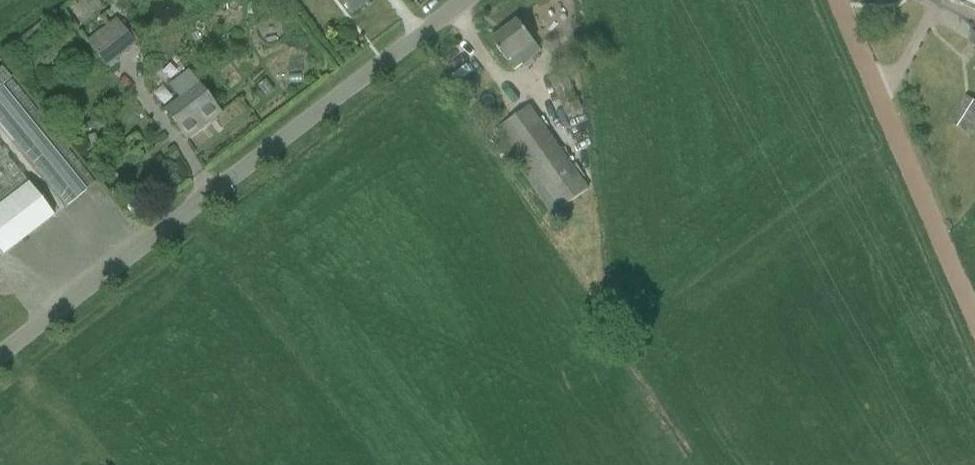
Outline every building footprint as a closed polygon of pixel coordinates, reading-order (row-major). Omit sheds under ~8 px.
[(351,15),(371,0),(339,0),(351,15)] [(137,45),(116,18),(86,41),(107,68),(137,45)] [(518,19),(490,39),(514,69),(523,62),(525,64),(533,57),(532,56),(542,49),(518,19)] [(550,79),(568,119),(589,110),(570,70),(550,79)] [(221,114),(188,71),(169,86),(179,99),(164,111),(186,140),(221,114)] [(4,85),(0,88),(0,124),(37,170),(27,178),(56,213),(87,188),(4,85)] [(950,123),(972,138),(974,133),(974,103),(967,98),(950,123)] [(494,133),(552,216),(589,191),(531,107),(494,133)] [(27,181),(0,148),(0,202),(27,181)] [(41,200),(28,183),(0,205),(0,252),(2,254),(3,255),(54,216),(41,200)]
